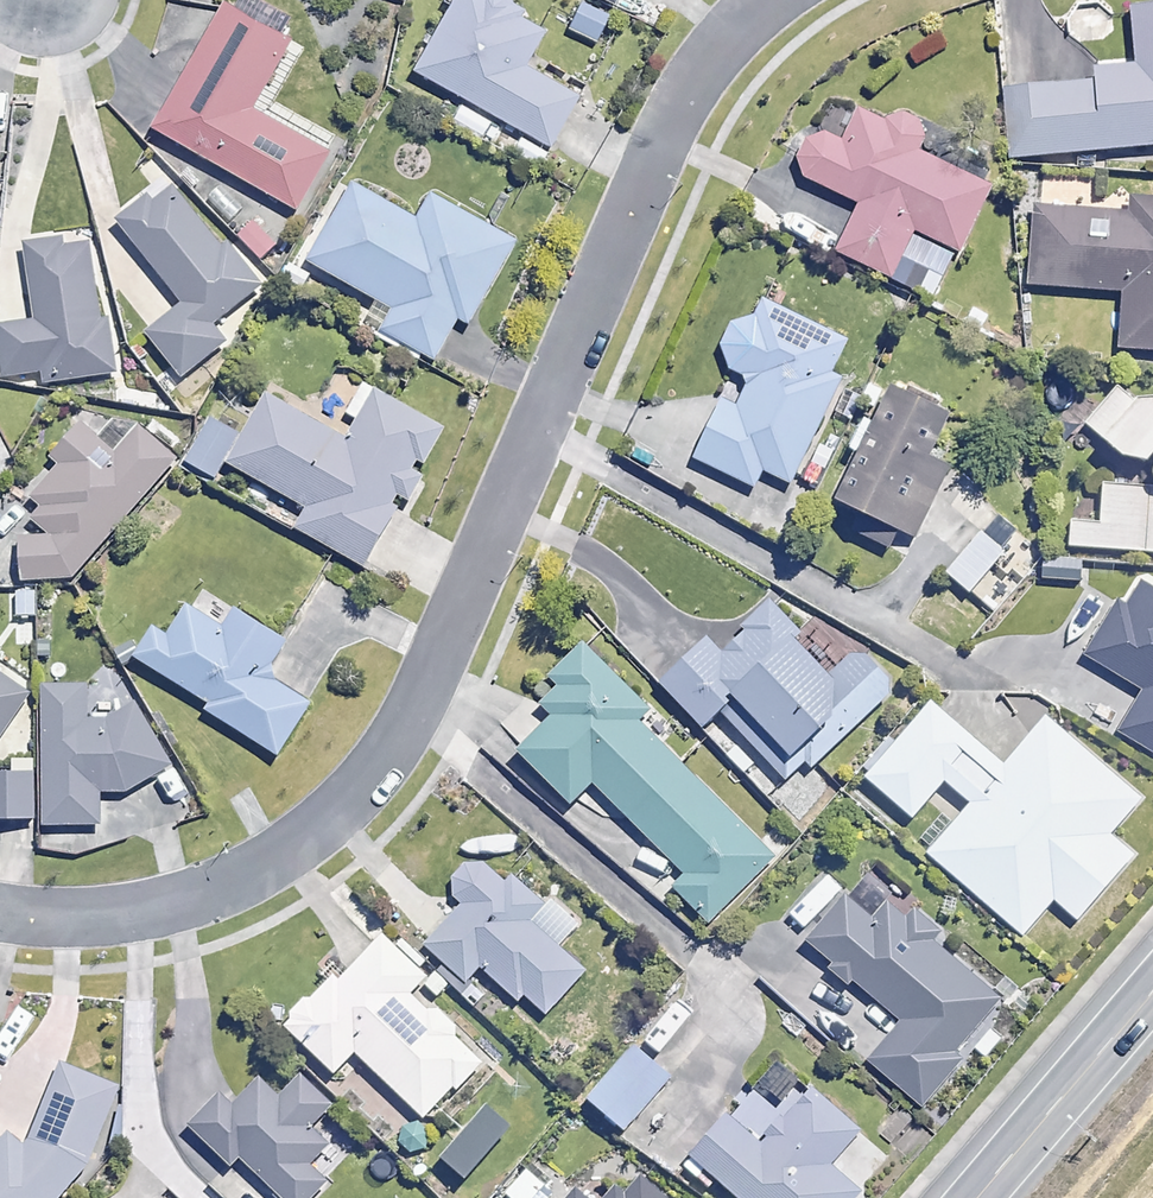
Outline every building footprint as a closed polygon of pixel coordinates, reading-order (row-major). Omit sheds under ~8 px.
[(150,126),(284,207),(323,144),(252,101),(291,37),(230,0),(227,0),(150,126)] [(423,72),(553,147),(585,93),(533,62),(555,26),(511,0),(465,0),(423,72)] [(585,0),(572,25),(599,38),(611,13),(585,0)] [(1013,147),(1152,146),(1152,2),(1127,2),(1128,64),(1088,64),(1088,80),(1013,80),(1013,147)] [(489,122),(459,106),(451,121),(481,137),(489,122)] [(885,277),(910,231),(948,252),(986,184),(919,148),(930,129),(888,106),(880,121),(855,107),(837,140),(813,127),(791,168),(853,201),(828,246),(885,277)] [(550,150),(520,133),(510,151),(540,168),(550,150)] [(1029,175),(1016,282),(1113,293),(1106,349),(1152,355),(1152,189),(1029,175)] [(163,178),(115,216),(182,302),(200,325),(248,288),(163,178)] [(349,178),(304,259),(385,305),(373,326),(427,356),(445,325),(455,331),(508,237),(421,188),(408,211),(349,178)] [(21,238),(23,320),(0,321),(0,354),(0,371),(39,370),(39,380),(82,379),(81,369),(105,368),(104,314),(89,314),(87,237),(21,238)] [(839,338),(763,297),(724,369),(744,380),(730,406),(714,397),(685,450),(752,486),(760,471),(776,480),(832,377),(821,370),(839,338)] [(216,346),(200,325),(182,302),(141,333),(176,377),(216,346)] [(959,413),(897,383),(837,494),(898,527),(959,413)] [(1067,541),(1152,550),(1152,394),(1083,387),(1067,541)] [(244,431),(229,454),(309,503),(293,528),(364,571),(396,518),(379,508),(430,424),(379,393),(349,443),(267,393),(244,431)] [(244,431),(213,412),(187,455),(218,474),(229,454),(244,431)] [(55,588),(165,450),(135,426),(119,446),(87,420),(66,446),(74,452),(38,497),(46,503),(34,518),(41,524),(15,556),(55,588)] [(975,526),(939,566),(967,590),(1003,551),(975,526)] [(1045,557),(1026,536),(1007,555),(1026,575),(1045,557)] [(1143,581),(1127,606),(1118,601),(1084,654),(1142,691),(1120,727),(1152,748),(1152,588),(1143,581)] [(704,726),(741,692),(805,762),(889,684),(856,648),(834,669),(768,598),(714,647),(702,633),(657,674),(704,726)] [(202,705),(266,751),(303,700),(259,669),(283,634),(237,601),(221,623),(191,601),(168,633),(157,626),(139,652),(206,699),(202,705)] [(587,783),(673,867),(662,878),(701,917),(771,847),(637,714),(646,705),(579,638),(545,672),(555,682),(535,702),(544,710),(509,745),(567,803),(587,783)] [(28,694),(0,673),(0,731),(28,694)] [(39,817),(39,822),(101,826),(103,794),(104,779),(83,778),(86,724),(87,718),(89,677),(48,675),(42,766),(39,817)] [(86,724),(83,778),(104,779),(103,794),(165,760),(132,699),(86,724)] [(1144,794),(1049,709),(1001,761),(932,699),(863,775),(932,836),(921,849),(1014,933),(1049,893),(1078,919),(1139,853),(1112,829),(1144,794)] [(42,766),(0,764),(0,815),(39,817),(42,766)] [(836,792),(811,771),(783,805),(808,826),(836,792)] [(453,898),(414,936),(457,981),(472,967),(507,1004),(516,995),(529,1008),(571,967),(520,914),(537,897),(510,869),(494,885),(469,859),(441,886),(453,898)] [(985,994),(853,879),(802,938),(886,1012),(848,1054),(895,1096),(985,994)] [(375,931),(281,1020),(329,1071),(351,1050),(413,1115),(471,1061),(404,990),(418,977),(375,931)] [(618,1035),(568,1094),(610,1129),(660,1070),(618,1035)] [(111,1084),(57,1062),(24,1141),(71,1184),(111,1084)] [(174,1134),(212,1173),(229,1156),(270,1197),(294,1197),(316,1176),(296,1155),(314,1138),(297,1120),(318,1099),(292,1073),(272,1093),(253,1073),(228,1097),(220,1089),(174,1134)] [(677,1158),(721,1197),(832,1197),(837,1193),(806,1164),(841,1127),(799,1088),(750,1140),(720,1112),(677,1158)] [(71,1184),(24,1141),(10,1127),(0,1137),(0,1197),(57,1197),(71,1184)] [(611,1170),(583,1197),(639,1197),(611,1170)] [(543,1197),(575,1197),(559,1182),(543,1197)]
